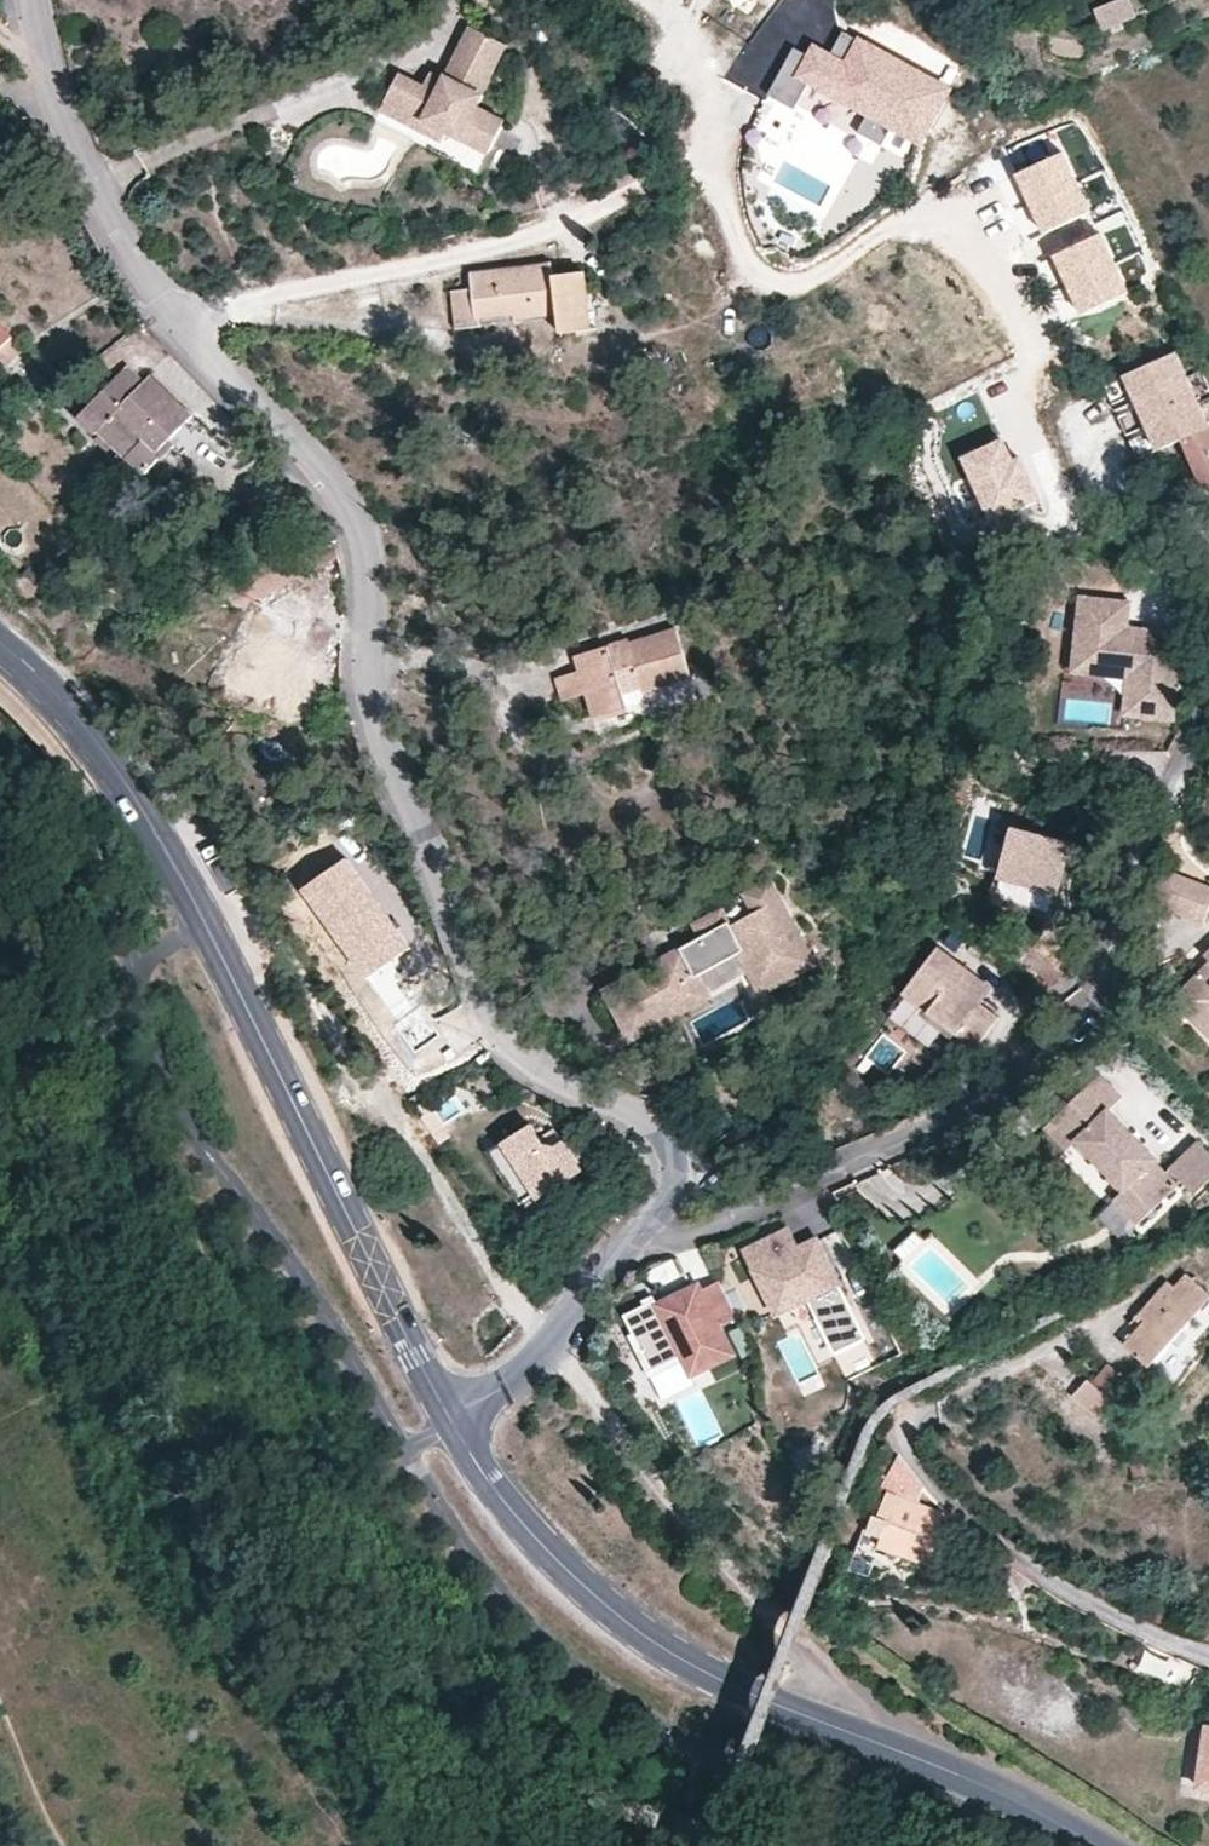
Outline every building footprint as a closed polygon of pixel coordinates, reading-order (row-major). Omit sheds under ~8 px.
[(1138,12),(1134,0),(1103,0),(1093,4),(1102,26),(1138,12)] [(480,106),(509,44),(475,27),(447,79),(440,93),(427,87),(400,72),(382,109),(423,130),(427,123),(448,133),(490,155),(506,121),(480,106)] [(958,81),(861,33),(848,58),(816,42),(810,54),(792,45),(765,97),(805,117),(819,88),(927,142),(958,81)] [(440,93),(447,79),(433,73),(427,87),(440,93)] [(444,142),(448,133),(427,123),(423,130),(444,142)] [(1057,153),(1017,172),(1046,230),(1085,211),(1057,153)] [(1096,237),(1056,256),(1082,311),(1122,292),(1096,237)] [(558,315),(561,333),(593,329),(587,272),(554,276),(550,260),(471,270),(473,288),(451,292),(453,310),(455,328),(558,315)] [(13,335),(0,323),(0,347),(13,335)] [(0,347),(0,356),(7,364),(24,347),(13,335),(0,347)] [(1161,450),(1180,441),(1203,488),(1208,486),(1208,433),(1173,355),(1101,387),(1110,407),(1129,398),(1135,410),(1115,419),(1124,438),(1143,429),(1146,434),(1127,443),(1135,462),(1161,450)] [(104,389),(78,417),(96,433),(100,430),(146,472),(173,441),(170,436),(191,413),(149,375),(121,403),(104,389)] [(1013,427),(963,449),(997,526),(1047,504),(1013,427)] [(1174,717),(1182,631),(1127,625),(1129,600),(1080,595),(1074,654),(1112,658),(1111,665),(1129,667),(1128,675),(1125,712),(1174,717)] [(295,672),(207,626),(187,663),(202,671),(192,688),(234,710),(230,717),(276,741),(281,731),(299,740),(321,698),(290,681),(295,672)] [(629,639),(576,656),(579,670),(554,678),(561,699),(585,692),(593,716),(628,706),(630,709),(648,702),(644,692),(690,676),(676,627),(631,641),(629,639)] [(1129,667),(1111,665),(1112,658),(1074,654),(1073,669),(1128,675),(1129,667)] [(1069,837),(1016,822),(996,890),(1050,905),(1069,837)] [(418,958),(354,865),(309,895),(373,988),(418,958)] [(1164,907),(1178,875),(1170,872),(1158,905),(1164,907)] [(1193,918),(1208,925),(1208,886),(1178,875),(1164,907),(1193,918)] [(699,937),(602,991),(629,1041),(653,1028),(739,981),(750,1000),(813,966),(768,881),(742,895),(750,910),(727,923),(720,910),(692,925),(699,937)] [(975,972),(945,950),(910,995),(981,1049),(1004,1019),(986,1005),(964,987),(975,972)] [(998,990),(975,972),(964,987),(986,1005),(998,990)] [(1207,973),(1183,997),(1201,1017),(1196,1021),(1208,1034),(1208,975),(1207,973)] [(1201,1017),(1183,997),(1177,1003),(1196,1021),(1201,1017)] [(1077,1146),(1123,1196),(1120,1201),(1141,1224),(1182,1186),(1195,1200),(1208,1186),(1208,1152),(1199,1142),(1170,1168),(1115,1110),(1077,1146)] [(536,1111),(496,1137),(537,1200),(592,1166),(570,1133),(554,1138),(536,1111)] [(788,1232),(741,1255),(775,1323),(808,1306),(835,1357),(864,1343),(814,1244),(798,1252),(788,1232)] [(1188,1274),(1177,1287),(1169,1282),(1140,1316),(1146,1321),(1125,1345),(1149,1366),(1208,1299),(1208,1293),(1188,1274)] [(699,1288),(627,1323),(652,1378),(681,1365),(690,1385),(736,1363),(722,1335),(740,1327),(722,1289),(704,1297),(699,1288)] [(1089,1380),(1073,1399),(1103,1423),(1119,1405),(1116,1402),(1124,1390),(1120,1387),(1126,1379),(1109,1365),(1094,1383),(1089,1380)] [(924,1488),(900,1454),(884,1486),(919,1499),(924,1488)] [(948,1515),(890,1494),(875,1533),(883,1537),(881,1547),(923,1562),(935,1558),(937,1548),(944,1551),(948,1537),(943,1533),(948,1515)] [(857,1554),(852,1570),(865,1574),(870,1558),(857,1554)] [(1203,1670),(1185,1661),(1166,1688),(1186,1695),(1203,1670)] [(1208,1726),(1197,1787),(1208,1790),(1208,1726)]
